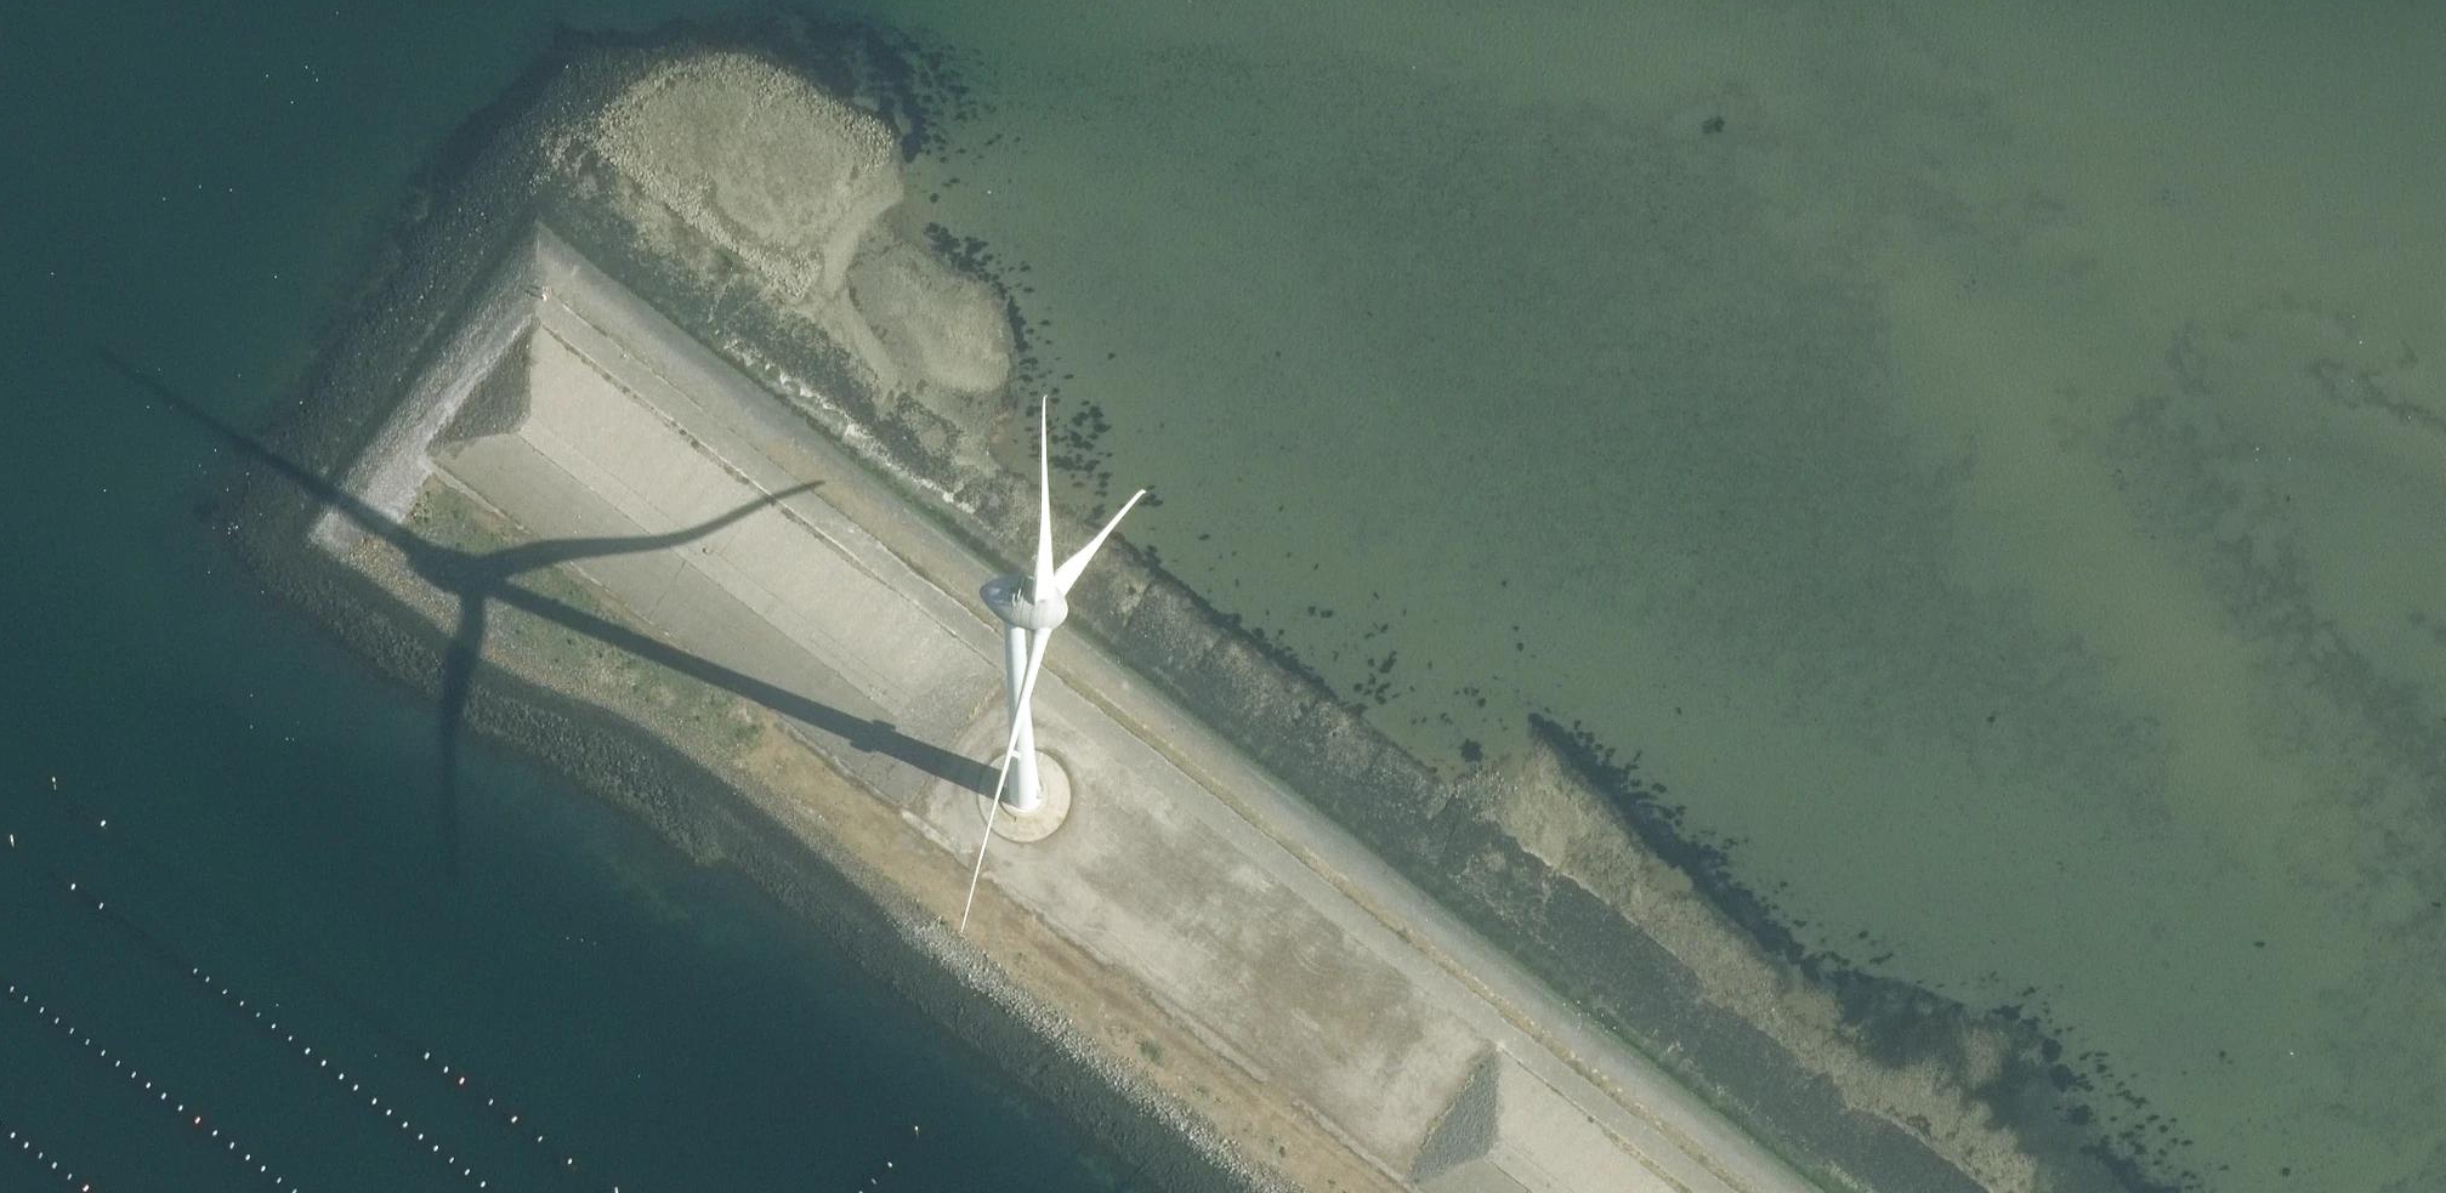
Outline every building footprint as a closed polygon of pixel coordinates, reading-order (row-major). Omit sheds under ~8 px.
[(1009,793),(1008,797),(1008,801),(1009,805),(1012,808),(1015,811),(1018,813),(1022,814),(1026,814),(1030,812),(1034,810),(1037,808),(1039,804),(1040,800),(1040,796),(1039,792),(1037,788),(1035,785),(1031,783),(1028,782),(1024,781),(1020,782),(1016,784),(1013,786),(1010,789),(1009,793)]
